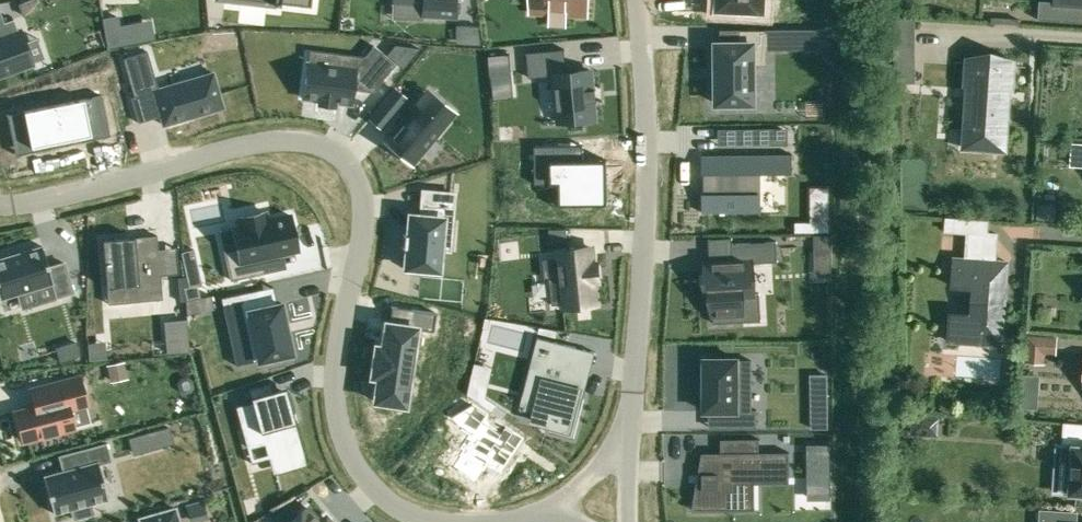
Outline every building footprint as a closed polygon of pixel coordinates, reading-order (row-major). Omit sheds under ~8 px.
[(19,2),(23,15),(40,9),(37,0),(25,0),(19,2)] [(392,1),(422,3),(422,15),(457,16),(458,0),(393,0),(392,1)] [(530,12),(550,13),(551,13),(552,7),(565,8),(565,14),(567,14),(587,15),(588,0),(530,0),(530,6),(530,12)] [(716,10),(764,12),(765,0),(717,0),(716,10)] [(1068,1),(1048,0),(1039,0),(1038,19),(1081,22),(1081,0),(1068,0),(1068,1)] [(33,63),(32,62),(25,41),(20,29),(18,30),(13,18),(4,22),(2,15),(0,15),(0,75),(33,63)] [(117,16),(103,19),(108,46),(122,44),(119,26),(117,16)] [(465,24),(464,43),(481,44),(479,25),(465,24)] [(806,29),(806,49),(828,48),(828,28),(806,29)] [(716,64),(716,81),(717,81),(717,103),(754,103),(754,64),(767,64),(767,29),(740,29),(740,42),(721,42),(716,42),(717,64),(716,64)] [(916,44),(896,44),(896,69),(916,69),(916,44)] [(307,62),(303,97),(319,99),(318,103),(334,105),(335,101),(351,103),(352,89),(372,91),(395,63),(373,45),(364,56),(354,68),(308,62),(307,62)] [(541,50),(526,52),(529,77),(539,76),(554,74),(556,97),(558,121),(595,118),(593,98),(593,89),(591,69),(566,71),(564,72),(563,51),(562,48),(541,50)] [(147,51),(123,58),(134,96),(130,97),(138,122),(161,115),(163,122),(163,123),(163,124),(164,123),(186,117),(199,113),(221,106),(221,107),(223,106),(222,105),(213,74),(213,73),(213,72),(211,72),(211,73),(158,88),(147,51)] [(510,53),(488,55),(490,73),(511,71),(509,54),(510,54),(510,53)] [(971,62),(966,132),(1003,135),(1008,64),(971,62)] [(394,88),(383,101),(395,111),(406,98),(394,88)] [(102,94),(22,110),(30,147),(109,131),(102,94)] [(419,100),(385,140),(412,163),(446,122),(419,100)] [(735,128),(735,129),(737,129),(737,143),(769,143),(769,129),(770,129),(770,127),(735,128)] [(497,152),(514,152),(514,143),(497,143),(497,152)] [(1072,143),(1071,164),(1081,165),(1081,143),(1072,143)] [(559,145),(535,145),(535,162),(550,162),(551,184),(564,183),(564,204),(608,203),(608,176),(601,176),(601,159),(599,159),(584,159),(559,160),(559,145)] [(703,194),(703,212),(760,211),(760,172),(791,172),(791,154),(703,154),(703,172),(704,172),(710,172),(710,194),(704,194),(703,194)] [(811,188),(811,200),(829,200),(829,187),(811,188)] [(403,245),(402,247),(407,248),(405,268),(407,268),(407,267),(417,268),(417,272),(422,273),(442,275),(442,273),(441,273),(441,270),(442,270),(443,260),(442,259),(443,251),(444,251),(444,249),(439,248),(440,238),(441,238),(441,233),(440,233),(441,222),(442,222),(442,219),(450,219),(451,214),(453,193),(444,192),(442,206),(421,204),(420,215),(419,215),(411,215),(412,213),(410,213),(408,233),(404,233),(404,235),(405,235),(405,246),(403,245)] [(236,249),(223,251),(229,279),(262,272),(259,257),(282,252),(297,249),(289,215),(266,220),(264,211),(237,217),(239,226),(231,227),(236,249)] [(964,231),(965,218),(947,216),(946,230),(964,231)] [(1002,344),(1007,262),(1007,261),(995,260),(997,233),(968,231),(967,247),(971,247),(971,258),(954,257),(952,286),(973,287),(971,313),(950,312),(948,340),(1002,344)] [(157,234),(102,239),(108,303),(140,300),(139,294),(162,292),(160,274),(158,248),(157,234)] [(813,234),(814,251),(831,251),(831,234),(813,234)] [(710,260),(705,261),(707,296),(712,295),(713,314),(714,321),(743,320),(741,294),(754,293),(753,291),(752,261),(778,259),(776,239),(732,241),(731,242),(731,255),(710,256),(710,260)] [(0,258),(0,298),(52,282),(56,296),(73,291),(64,262),(48,266),(42,245),(0,258)] [(561,276),(550,277),(553,304),(564,303),(564,305),(599,301),(596,280),(599,280),(597,262),(594,262),(593,247),(558,251),(558,256),(561,276)] [(186,287),(184,287),(186,297),(199,294),(197,284),(202,283),(199,270),(186,273),(189,286),(186,287)] [(189,286),(186,276),(177,277),(179,301),(185,300),(187,300),(186,297),(184,287),(186,287),(189,286)] [(253,290),(220,297),(229,335),(251,330),(257,360),(258,360),(262,359),(263,364),(288,358),(287,354),(292,353),(288,335),(288,334),(288,333),(288,332),(288,331),(286,323),(286,322),(285,321),(285,320),(281,302),(276,303),(257,307),(253,290)] [(187,300),(185,300),(186,313),(214,307),(211,295),(187,300)] [(376,345),(371,375),(378,376),(374,400),(405,405),(416,328),(433,331),(436,312),(411,308),(408,325),(390,323),(386,322),(382,346),(376,345)] [(186,329),(154,332),(155,354),(188,351),(186,329)] [(536,336),(523,382),(539,386),(532,410),(530,420),(549,425),(548,430),(565,435),(566,434),(568,424),(573,425),(580,400),(575,398),(576,397),(576,396),(584,365),(568,360),(571,347),(572,345),(536,336)] [(1029,336),(1028,351),(1055,353),(1056,338),(1029,336)] [(77,342),(56,349),(60,361),(81,355),(77,342)] [(704,376),(704,392),(704,410),(709,410),(728,410),(728,427),(757,427),(757,409),(752,409),(752,391),(751,391),(751,360),(737,360),(737,359),(737,358),(705,358),(704,376)] [(110,377),(127,374),(125,365),(125,362),(124,362),(118,363),(107,365),(108,367),(110,377)] [(181,376),(177,382),(179,390),(183,393),(190,392),(193,387),(192,378),(186,375),(181,376)] [(79,376),(54,383),(32,388),(31,389),(31,390),(35,406),(15,411),(23,441),(74,427),(69,409),(86,405),(87,405),(79,376)] [(252,401),(235,405),(242,428),(243,428),(243,427),(246,426),(250,444),(268,439),(276,468),(295,463),(295,464),(303,462),(301,454),(300,454),(289,414),(292,414),(293,413),(286,387),(272,390),(270,381),(248,387),(252,401)] [(811,401),(812,424),(828,424),(828,401),(811,401)] [(459,428),(446,436),(462,447),(465,449),(453,466),(475,481),(487,463),(500,472),(514,482),(525,465),(528,467),(535,457),(536,455),(519,444),(524,437),(506,425),(501,432),(484,420),(489,413),(473,403),(452,415),(458,425),(459,428)] [(1064,422),(1061,464),(1072,464),(1070,493),(1081,494),(1081,423),(1064,422)] [(169,426),(156,429),(160,446),(173,442),(169,426)] [(695,501),(693,509),(699,509),(699,510),(740,510),(739,478),(789,477),(789,451),(759,452),(759,438),(730,438),(730,452),(721,452),(702,452),(702,488),(697,488),(696,496),(694,495),(694,500),(695,501)] [(68,466),(63,467),(63,470),(43,476),(53,513),(71,508),(74,518),(93,513),(90,503),(108,498),(98,463),(110,459),(105,443),(65,454),(65,456),(68,466)] [(809,444),(809,497),(830,497),(829,444),(809,444)] [(272,518),(275,521),(319,521),(317,520),(306,506),(297,514),(289,504),(272,518)] [(175,508),(140,518),(141,521),(179,521),(175,508)] [(1040,521),(1076,521),(1077,511),(1041,508),(1040,521)]
